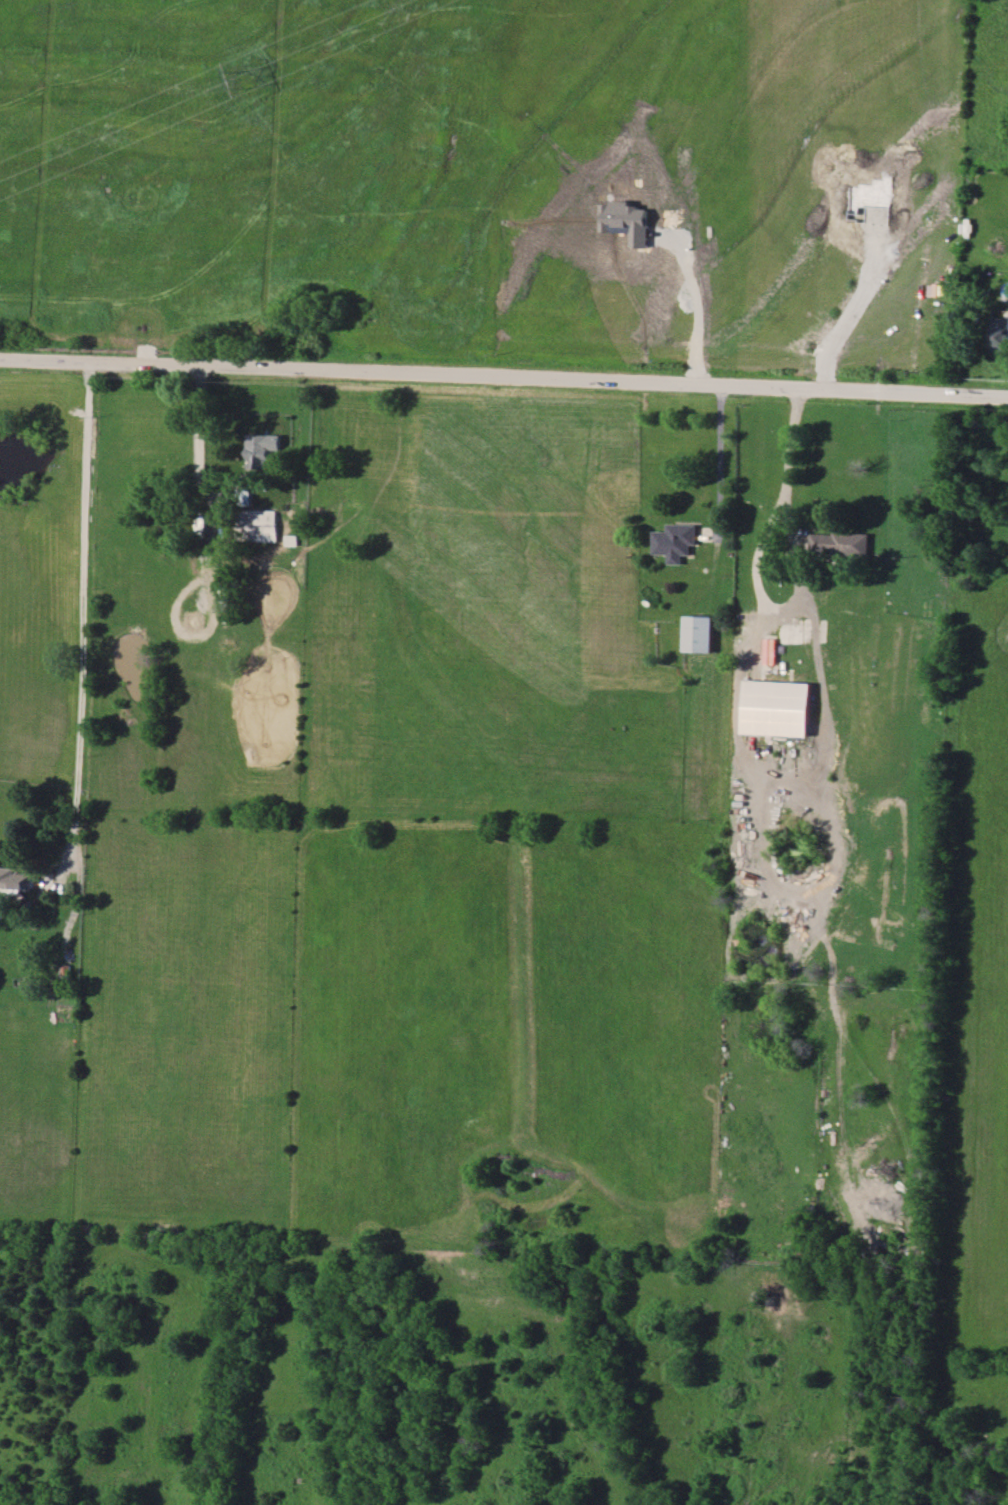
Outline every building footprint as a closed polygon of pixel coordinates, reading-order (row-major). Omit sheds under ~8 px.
[(994,317),(993,350),(1007,351),(1007,318),(994,317)] [(283,435),(250,434),(249,468),(272,469),(272,450),(282,451),(283,435)] [(279,541),(278,510),(242,510),(243,541),(279,541)] [(699,524),(671,524),(671,531),(657,531),(656,554),(671,554),(671,564),(685,564),(685,554),(693,554),(693,545),(699,545),(699,524)] [(871,534),(813,533),(813,554),(870,556),(871,534)] [(686,651),(714,652),(715,616),(687,616),(686,651)] [(745,733),(811,736),(813,683),(747,681),(745,733)] [(31,892),(35,872),(0,866),(0,887),(31,892)]
